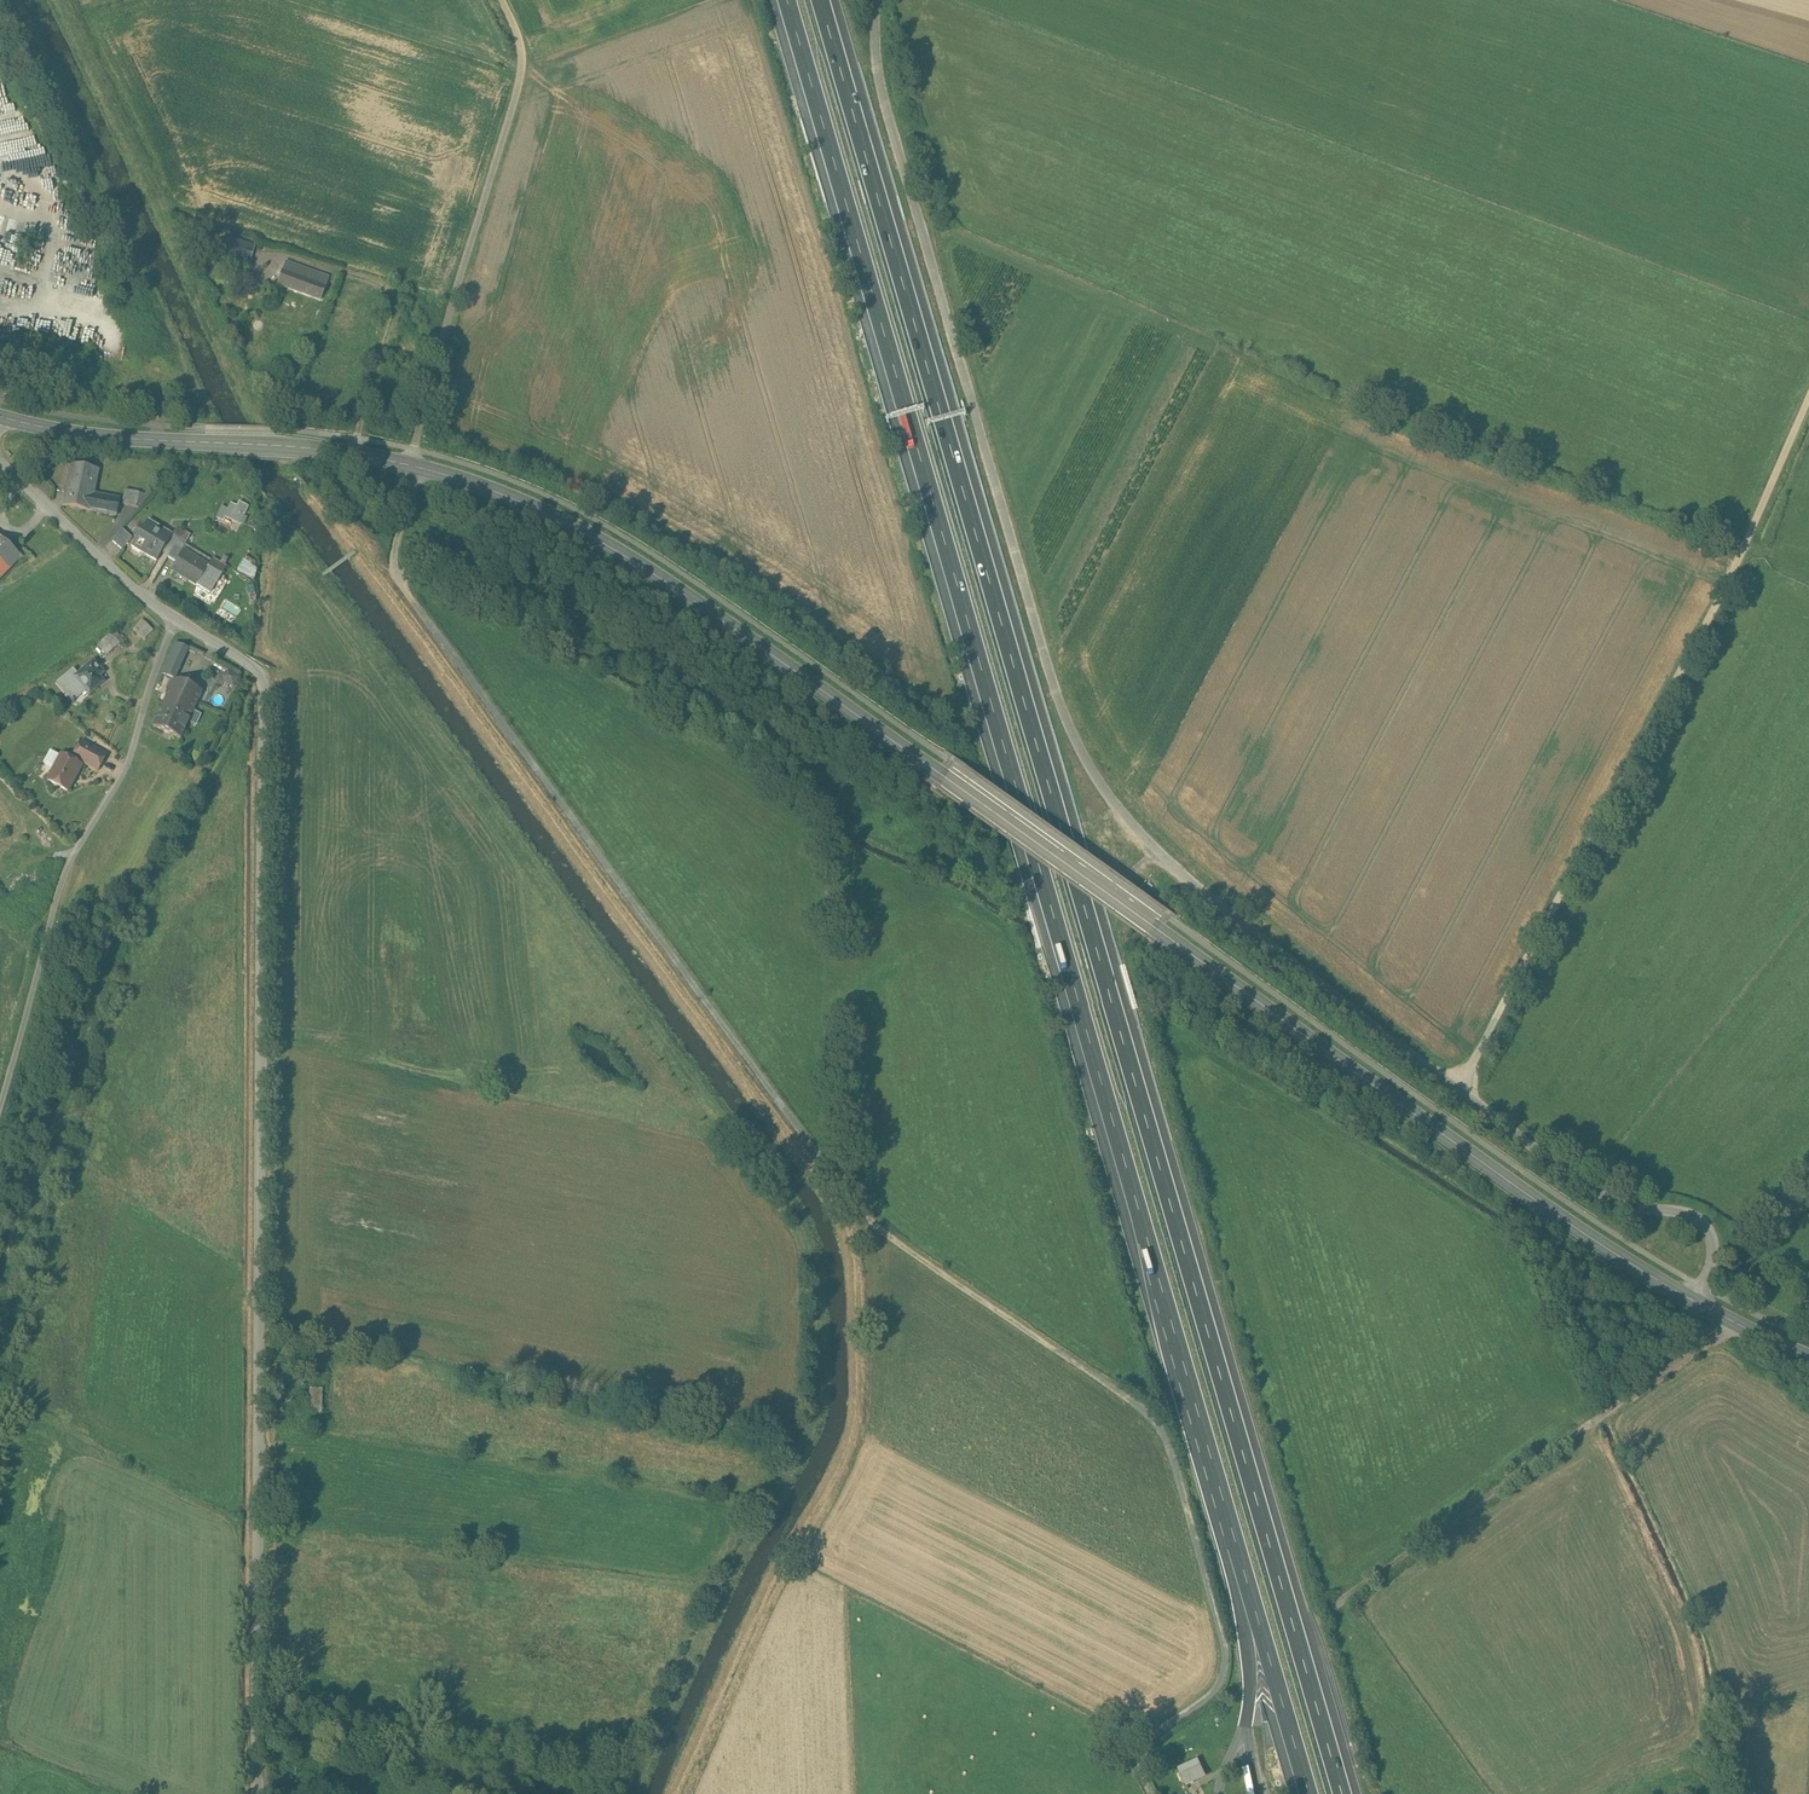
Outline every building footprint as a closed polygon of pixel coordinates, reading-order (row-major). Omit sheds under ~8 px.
[(253,246),(230,239),(224,260),(237,264),(240,257),(249,260),(253,246)] [(313,281),(296,275),(299,266),(285,261),(277,284),(320,300),(329,277),(316,272),(313,281)] [(96,472),(70,467),(62,506),(89,511),(92,495),(96,472)] [(140,493),(126,490),(123,504),(137,507),(140,493)] [(117,500),(92,495),(89,511),(114,516),(117,500)] [(216,518),(243,524),(248,505),(229,500),(227,507),(219,505),(216,518)] [(171,537),(147,522),(133,544),(145,551),(143,553),(156,561),(164,549),(171,537)] [(122,530),(111,542),(121,551),(132,539),(122,530)] [(171,537),(164,549),(171,553),(175,546),(180,538),(173,534),(171,537)] [(175,546),(183,551),(188,543),(180,538),(175,546)] [(25,562),(1,539),(0,540),(0,587),(25,562)] [(183,551),(175,546),(171,553),(169,557),(176,562),(183,551)] [(177,566),(185,553),(183,551),(176,562),(169,557),(167,560),(177,566)] [(177,566),(176,568),(190,576),(188,579),(196,584),(207,565),(185,553),(177,566)] [(207,565),(196,584),(211,593),(225,568),(211,559),(207,565)] [(243,559),(237,569),(251,578),(257,568),(243,559)] [(132,629),(144,640),(153,630),(142,619),(132,629)] [(96,643),(104,654),(123,641),(116,630),(96,643)] [(172,643),(161,675),(186,683),(189,676),(177,672),(182,656),(201,663),(204,653),(172,643)] [(79,682),(97,667),(91,658),(72,673),(70,670),(55,681),(71,703),(86,690),(79,682)] [(207,680),(234,690),(241,671),(214,661),(207,680)] [(97,667),(79,682),(86,690),(91,697),(105,686),(100,680),(104,676),(97,667)] [(201,697),(173,685),(162,710),(190,722),(201,697)] [(190,722),(162,710),(153,729),(181,741),(190,722)] [(107,755),(81,742),(72,761),(79,765),(81,762),(99,771),(107,755)] [(72,761),(62,756),(49,783),(69,793),(82,767),(79,765),(72,761)] [(321,1389),(309,1388),(308,1414),(320,1415),(321,1389)] [(1199,1760),(1179,1770),(1187,1788),(1198,1783),(1207,1779),(1199,1760)]
